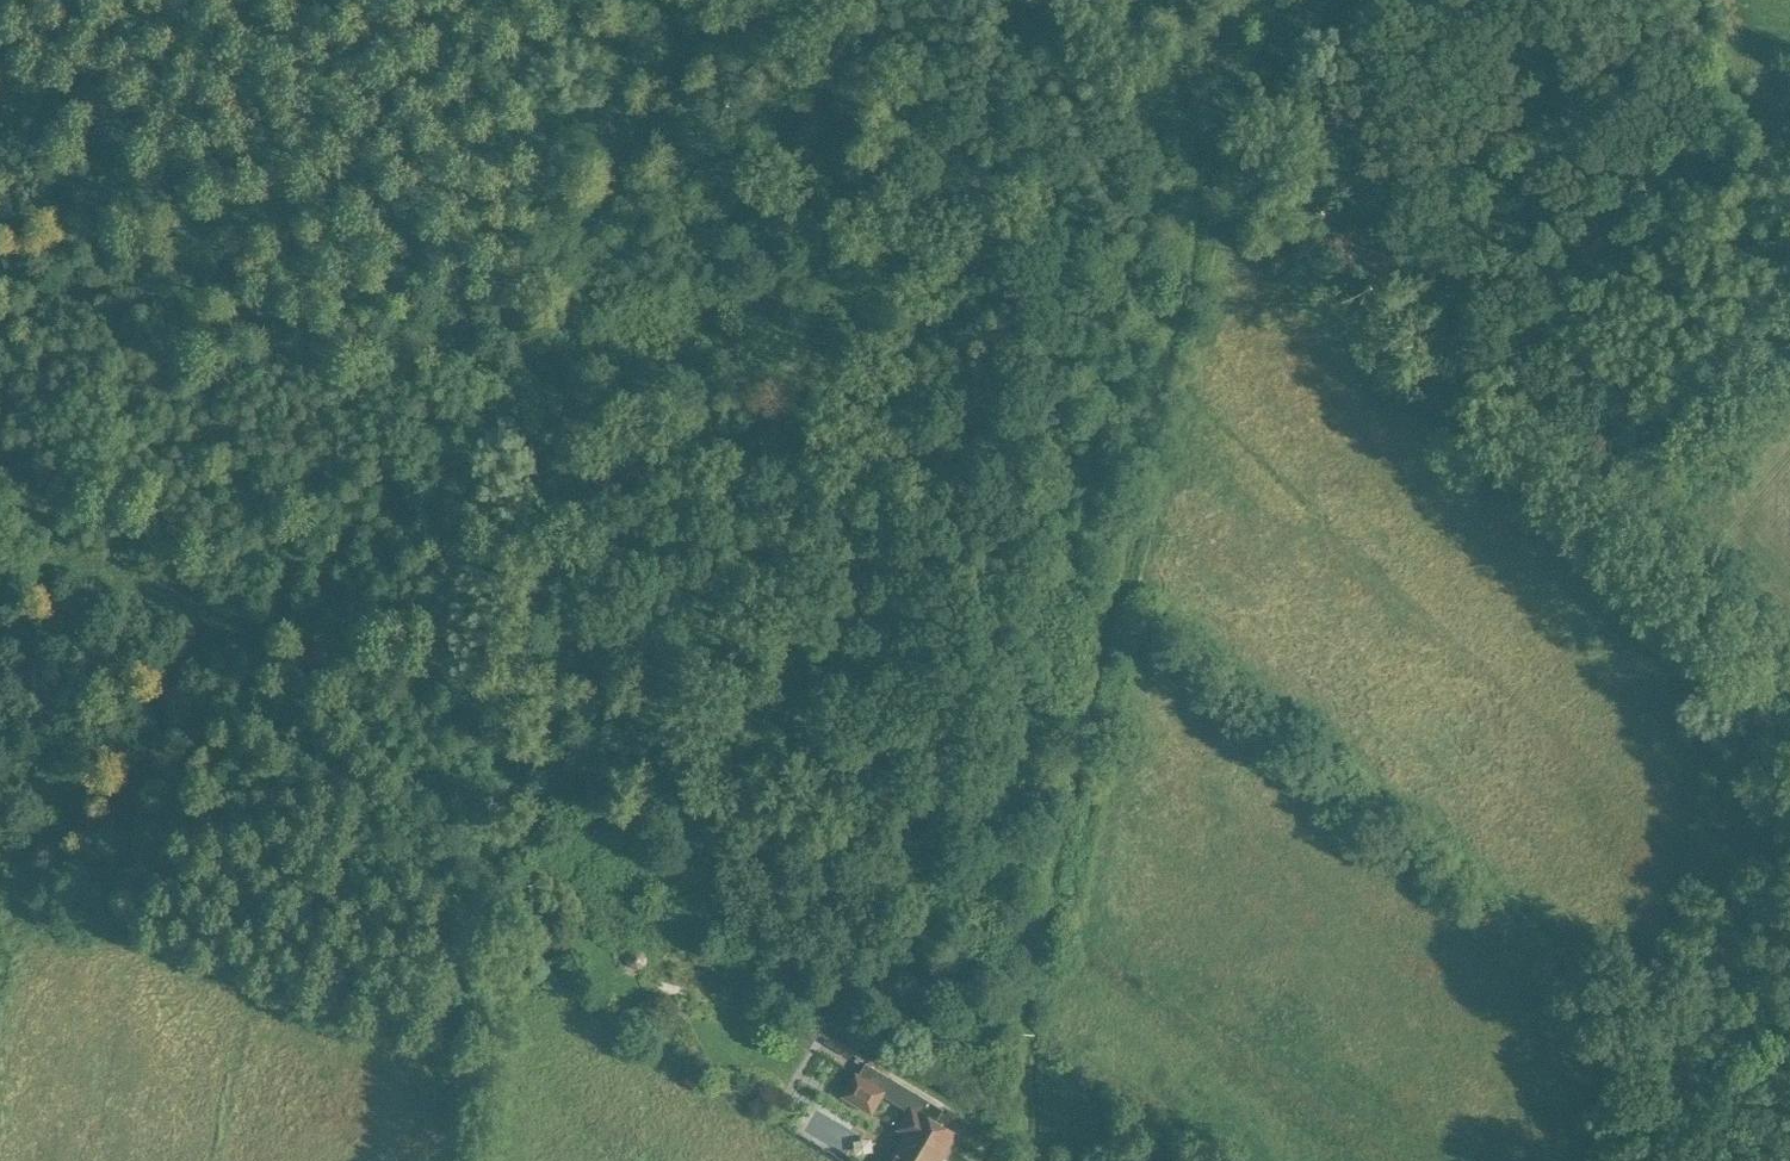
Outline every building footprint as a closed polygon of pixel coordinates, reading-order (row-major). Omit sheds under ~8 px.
[(946,1109),(869,1061),(861,1074),(859,1073),(846,1094),(874,1112),(886,1093),(912,1109),(900,1129),(908,1134),(891,1160),(942,1160),(959,1134),(939,1122),(946,1109)]
